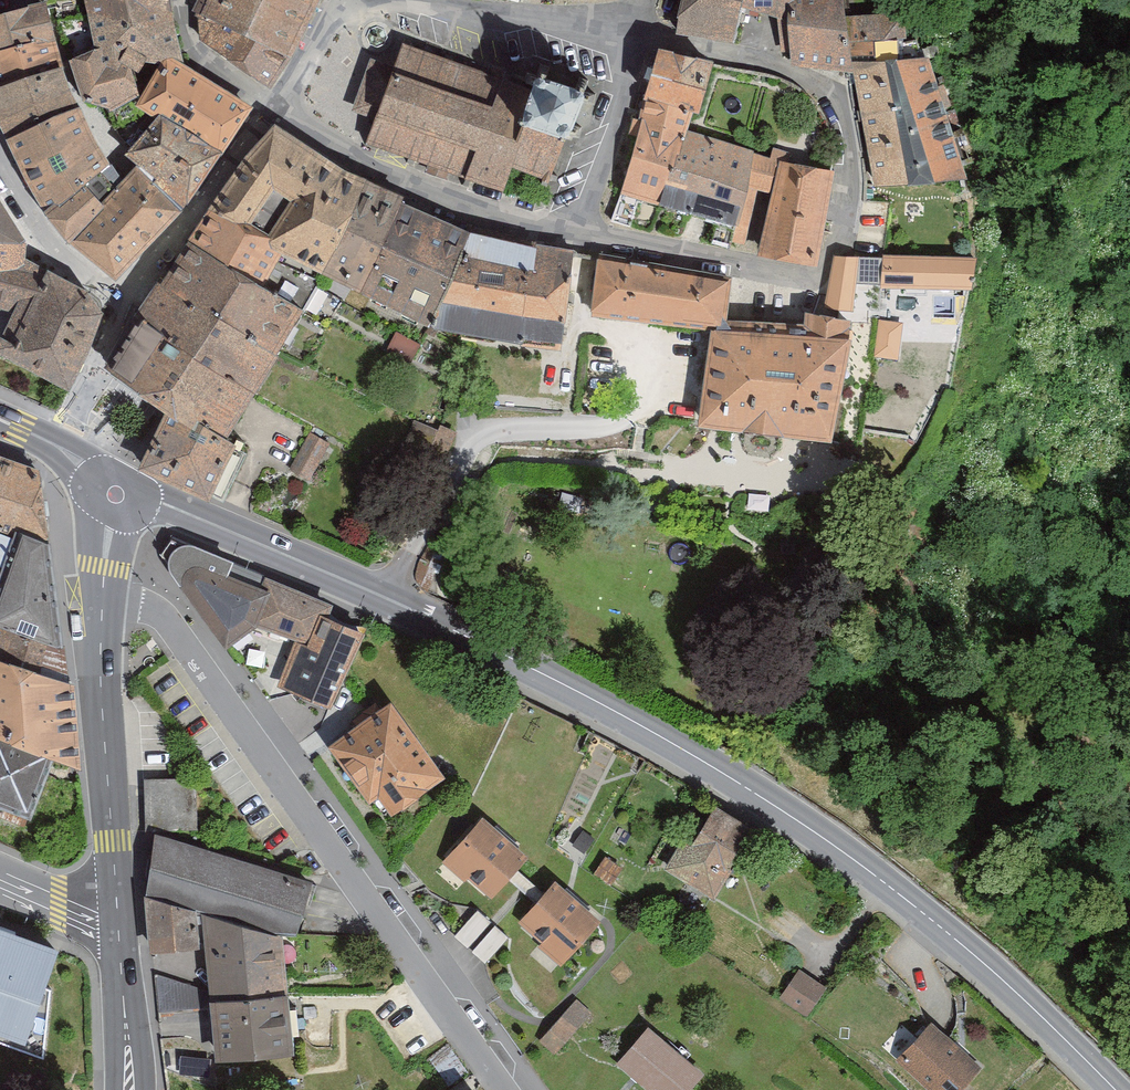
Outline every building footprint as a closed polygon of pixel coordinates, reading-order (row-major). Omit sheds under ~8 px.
[(175,37),(166,0),(83,0),(87,23),(175,37)] [(311,0),(199,0),(194,10),(207,53),(266,85),(312,0),(311,0)] [(679,29),(730,38),(737,5),(789,19),(793,62),(855,69),(855,64),(926,62),(916,43),(905,45),(900,17),(842,20),(840,0),(686,0),(679,29)] [(39,1),(0,12),(0,48),(47,35),(39,1)] [(93,50),(67,59),(86,103),(112,113),(135,106),(160,61),(182,61),(175,37),(87,23),(93,50)] [(47,35),(0,48),(0,85),(57,65),(47,35)] [(404,47),(371,140),(502,186),(510,161),(550,175),(578,94),(534,79),(529,91),(404,47)] [(710,63),(660,52),(647,98),(689,109),(697,111),(710,63)] [(216,154),(251,105),(182,61),(160,61),(135,106),(155,116),(216,154)] [(855,69),(877,183),(961,176),(926,62),(855,64),(855,69)] [(0,85),(0,133),(3,139),(76,107),(57,65),(0,85)] [(689,109),(647,98),(624,190),(737,225),(754,157),(682,133),(689,109)] [(108,165),(76,107),(3,139),(42,213),(97,172),(108,165)] [(174,212),(216,154),(155,116),(119,157),(133,173),(174,212)] [(356,189),(267,132),(203,215),(313,283),(356,189)] [(772,163),(754,157),(737,225),(735,233),(733,239),(743,243),(756,188),(768,191),(774,167),(781,168),(776,191),(761,252),(814,263),(830,173),(786,165),(788,155),(775,151),(772,163)] [(114,192),(97,172),(42,213),(68,245),(114,192)] [(68,245),(111,281),(171,216),(174,212),(133,173),(129,177),(114,192),(68,245)] [(397,209),(356,189),(313,283),(352,303),(397,209)] [(465,235),(397,209),(352,303),(424,333),(465,235)] [(203,215),(181,249),(294,317),(313,283),(203,215)] [(21,254),(0,218),(0,253),(21,254)] [(558,315),(568,261),(465,235),(424,333),(508,352),(551,350),(558,315)] [(146,293),(269,365),(294,317),(181,249),(146,293)] [(0,323),(0,366),(62,397),(94,318),(84,301),(15,265),(21,254),(0,253),(0,313),(4,314),(0,323)] [(731,274),(601,255),(592,308),(706,323),(724,325),(731,274)] [(836,257),(826,305),(851,308),(855,278),(882,280),(882,284),(969,287),(974,258),(883,256),(882,260),(836,257)] [(184,362),(247,400),(269,365),(146,293),(128,328),(184,362)] [(697,418),(695,434),(835,453),(853,326),(829,323),(808,320),(805,344),(728,333),(710,331),(697,418)] [(873,358),(898,362),(904,325),(879,321),(873,358)] [(128,328),(104,384),(156,415),(184,362),(128,328)] [(156,415),(219,444),(247,400),(184,362),(156,415)] [(156,415),(139,456),(168,471),(163,483),(214,506),(241,458),(219,444),(156,415)] [(452,441),(410,422),(391,465),(433,483),(452,441)] [(331,446),(303,431),(283,472),(312,486),(331,446)] [(33,479),(0,465),(0,539),(11,543),(41,555),(33,479)] [(266,580),(169,539),(156,560),(219,644),(251,622),(266,580)] [(57,654),(41,555),(11,543),(0,571),(0,661),(72,686),(57,654)] [(332,608),(266,580),(251,622),(313,643),(325,625),(332,608)] [(361,640),(325,625),(313,643),(289,699),(331,716),(361,640)] [(72,686),(0,661),(0,741),(53,762),(81,770),(72,686)] [(435,783),(384,712),(329,754),(340,769),(335,774),(349,793),(354,789),(381,826),(435,783)] [(31,822),(53,762),(0,741),(0,810),(31,822)] [(142,786),(144,832),(192,834),(190,788),(142,786)] [(744,833),(711,813),(688,853),(678,848),(662,876),(710,906),(727,878),(720,873),(744,833)] [(523,861),(477,823),(440,866),(485,904),(523,861)] [(298,941),(313,886),(155,842),(156,876),(143,871),(145,902),(199,918),(276,941),(298,941)] [(617,871),(602,862),(594,875),(608,883),(617,871)] [(596,925),(550,888),(514,932),(560,970),(596,925)] [(199,918),(145,902),(149,958),(203,957),(199,918)] [(486,927),(473,917),(452,942),(465,953),(486,927)] [(276,941),(199,918),(203,957),(210,956),(215,1007),(292,1004),(289,971),(280,973),(276,941)] [(503,943),(490,932),(469,957),(481,967),(503,943)] [(53,954),(0,935),(0,1046),(44,1061),(49,992),(38,986),(50,961),(53,954)] [(805,1020),(823,992),(797,975),(779,1002),(805,1020)] [(194,1014),(215,1007),(204,1002),(156,982),(159,1017),(194,1014)] [(292,1004),(215,1007),(219,1068),(298,1062),(295,1043),(306,1044),(302,1016),(294,1017),(292,1004)] [(589,1016),(575,1004),(537,1046),(550,1059),(589,1016)] [(931,1028),(902,1061),(934,1089),(958,1089),(977,1070),(931,1028)] [(644,1036),(617,1070),(641,1089),(690,1089),(698,1080),(644,1036)] [(197,1063),(167,1062),(166,1084),(196,1085),(197,1063)]
